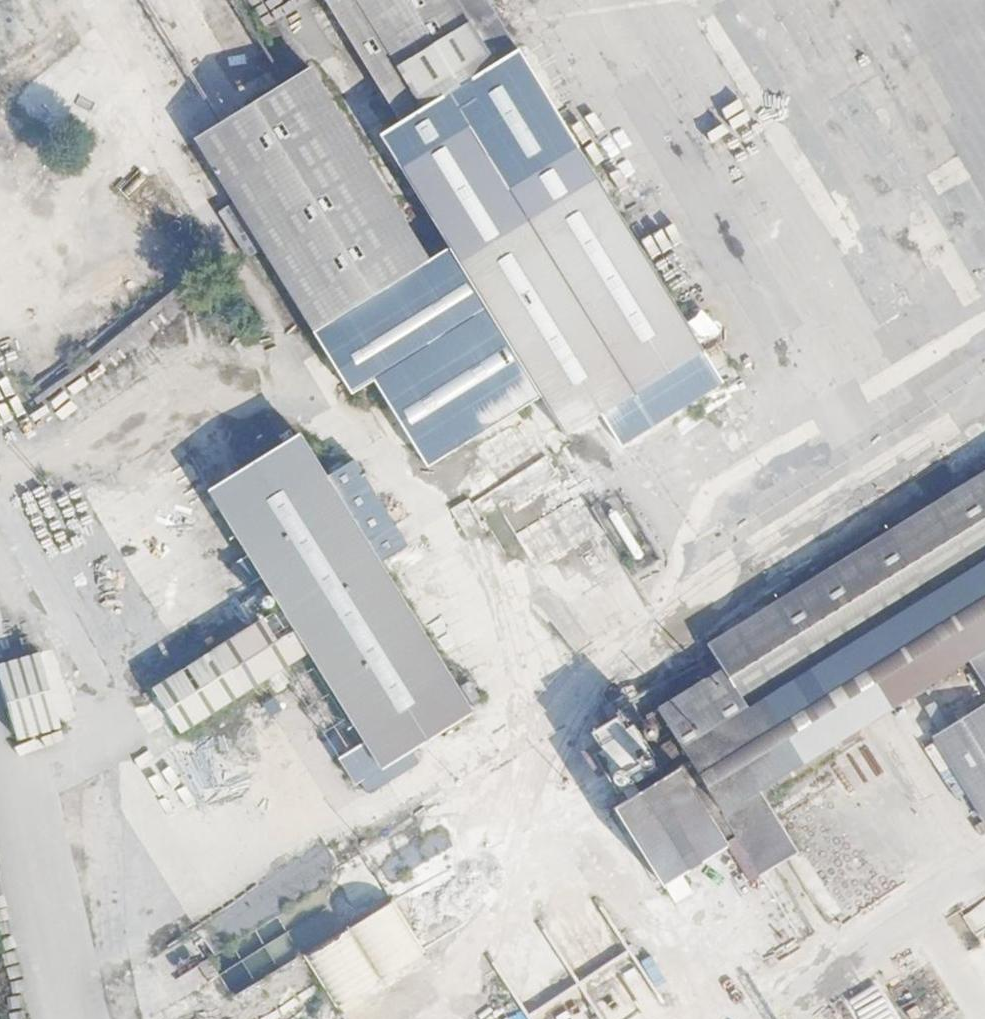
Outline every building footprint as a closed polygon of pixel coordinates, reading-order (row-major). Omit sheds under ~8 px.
[(513,44),(485,0),(322,0),(400,121),(441,94),(462,127),(394,170),(560,442),(582,426),(702,352),(570,147),(523,178),(488,124),(461,83),(513,44)] [(194,142),(277,278),(313,339),(427,265),(308,72),(194,142)] [(105,132),(120,110),(106,100),(91,123),(105,132)] [(194,142),(175,154),(258,290),(277,278),(194,142)] [(649,467),(702,435),(686,409),(633,442),(649,467)] [(301,437),(208,494),(279,609),(150,689),(179,737),(308,657),(380,771),(473,713),(301,437)] [(609,717),(634,757),(642,769),(566,819),(610,892),(672,853),(640,797),(653,789),(716,888),(741,873),(703,806),(918,672),(944,713),(879,752),(931,834),(984,800),(984,450),(635,670),(649,692),(609,717)] [(519,509),(578,474),(564,451),(505,486),(519,509)] [(594,495),(528,527),(556,583),(593,565),(621,622),(649,609),(594,495)] [(21,739),(69,726),(48,650),(0,663),(0,665),(21,739)] [(583,734),(607,774),(634,757),(609,717),(583,734)] [(607,774),(583,734),(574,741),(565,728),(543,744),(551,755),(539,762),(563,802),(607,774)] [(135,833),(168,892),(259,841),(225,780),(212,787),(185,740),(98,788),(108,805),(117,800),(135,833)] [(280,895),(337,874),(328,850),(271,871),(280,895)] [(338,1007),(429,955),(398,901),(307,953),(338,1007)]
